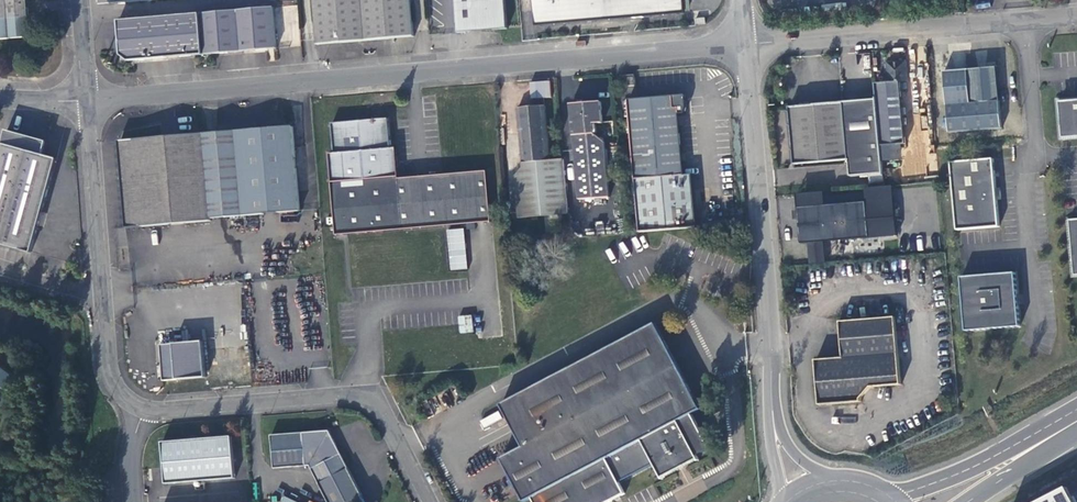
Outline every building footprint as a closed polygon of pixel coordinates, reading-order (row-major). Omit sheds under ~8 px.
[(31,37),(30,21),(28,0),(0,0),(0,40),(31,37)] [(318,45),(415,37),(412,0),(314,0),(318,45)] [(458,33),(466,33),(466,30),(508,29),(505,0),(456,0),(458,33)] [(536,27),(686,14),(685,0),(534,0),(536,27)] [(120,21),(123,55),(131,61),(278,47),(274,6),(120,21)] [(877,98),(881,146),(906,144),(900,82),(908,81),(906,61),(888,63),(890,83),(876,84),(877,98)] [(948,106),(950,133),(1002,129),(1000,102),(997,68),(969,70),(945,72),(948,106)] [(621,76),(622,87),(636,86),(635,75),(621,76)] [(530,81),(529,98),(550,98),(550,81),(530,81)] [(687,100),(682,95),(629,100),(640,233),(698,228),(693,175),(685,176),(680,115),(685,114),(687,108),(687,100)] [(877,98),(877,100),(790,107),(795,164),(850,160),(851,176),(869,175),(884,174),(881,146),(877,98)] [(1060,102),(1063,139),(1076,138),(1076,100),(1060,102)] [(572,104),(580,200),(610,197),(606,142),(595,134),(595,124),(604,123),(602,102),(572,104)] [(519,108),(524,169),(516,177),(520,219),(569,215),(564,160),(551,161),(546,106),(519,108)] [(448,226),(444,175),(400,179),(397,148),(391,149),(389,119),(380,120),(380,124),(374,125),(373,120),(332,124),(335,153),(330,154),(337,235),(348,234),(444,226),(448,226)] [(217,133),(225,218),(300,211),(293,126),(217,133)] [(57,159),(44,156),(48,142),(7,131),(0,158),(0,244),(32,253),(38,230),(57,159)] [(121,141),(128,228),(211,220),(211,219),(225,218),(217,133),(121,141)] [(994,159),(951,163),(958,231),(1000,227),(994,159)] [(444,175),(448,226),(492,222),(488,171),(444,175)] [(870,184),(884,183),(884,174),(869,175),(870,184)] [(867,203),(799,209),(800,220),(796,227),(801,232),(802,244),(870,238),(867,203)] [(1069,221),(1073,277),(1076,277),(1076,220),(1069,221)] [(450,270),(467,268),(463,228),(445,230),(450,270)] [(966,332),(1020,328),(1018,308),(1015,307),(1015,295),(1017,293),(1016,273),(962,278),(966,332)] [(459,333),(473,331),(471,314),(457,316),(459,333)] [(872,387),(902,385),(896,317),(841,322),(844,358),(816,360),(819,394),(821,394),(832,402),(832,405),(861,402),(861,399),(872,387)] [(524,447),(502,459),(525,501),(526,501),(532,499),(534,501),(610,501),(625,494),(620,483),(655,464),(663,480),(700,461),(697,456),(711,449),(693,414),(702,410),(657,324),(502,405),(524,447)] [(204,342),(174,344),(177,380),(207,378),(204,342)] [(164,381),(177,380),(174,344),(161,345),(164,381)] [(819,394),(820,406),(832,405),(832,402),(821,394),(819,394)] [(362,496),(330,431),(272,436),(275,469),(310,466),(328,501),(365,501),(362,496)] [(232,437),(163,443),(166,485),(236,479),(234,452),(232,437)] [(1068,487),(1040,501),(1076,501),(1068,487)]
